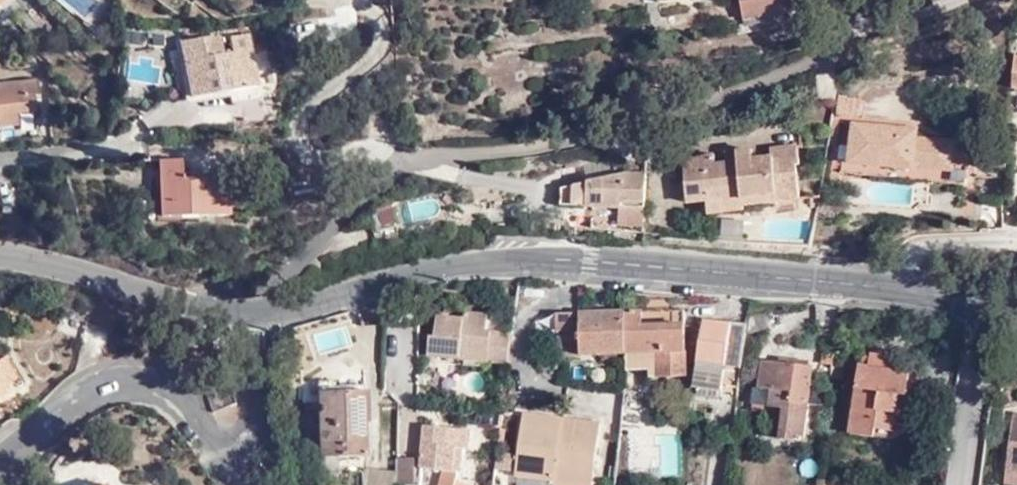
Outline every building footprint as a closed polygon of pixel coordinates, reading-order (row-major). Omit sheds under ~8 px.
[(794,9),(792,0),(742,0),(745,18),(794,9)] [(232,37),(234,51),(252,48),(251,34),(232,37)] [(252,48),(234,51),(205,55),(202,38),(186,41),(195,93),(258,84),(252,48)] [(22,123),(20,111),(38,109),(38,97),(44,95),(42,80),(14,83),(15,91),(0,92),(0,125),(22,123)] [(866,114),(868,95),(845,92),(843,112),(866,114)] [(923,126),(859,120),(855,160),(918,165),(921,161),(957,164),(960,137),(923,134),(923,126)] [(725,171),(714,173),(702,176),(698,161),(669,170),(675,212),(691,209),(695,225),(773,214),(774,219),(788,216),(782,174),(785,171),(783,155),(756,157),(757,167),(739,169),(737,159),(724,160),(725,171)] [(165,158),(162,214),(228,217),(228,180),(182,178),(183,159),(165,158)] [(711,162),(714,173),(725,171),(724,160),(711,162)] [(633,220),(634,185),(613,184),(549,199),(549,219),(633,220)] [(396,205),(377,207),(381,233),(443,224),(438,193),(395,199),(396,205)] [(426,330),(426,350),(445,353),(446,344),(485,350),(485,359),(503,363),(508,332),(482,327),(485,310),(462,306),(461,314),(435,310),(432,329),(426,330)] [(581,356),(625,355),(625,309),(553,310),(554,346),(581,347),(581,356)] [(682,309),(625,309),(625,355),(625,364),(657,362),(658,375),(685,373),(682,309)] [(767,311),(748,312),(747,322),(746,331),(767,328),(767,311)] [(725,361),(743,363),(746,331),(747,322),(703,320),(694,387),(700,388),(700,394),(716,396),(717,389),(723,389),(725,361)] [(414,350),(426,350),(426,330),(415,328),(414,350)] [(445,353),(485,359),(485,350),(446,344),(445,353)] [(873,355),(872,370),(906,373),(906,357),(873,355)] [(809,435),(812,362),(762,359),(760,382),(756,382),(754,399),(787,400),(785,434),(809,435)] [(22,390),(7,362),(0,365),(0,401),(22,390)] [(237,399),(226,364),(199,374),(211,409),(237,399)] [(906,373),(872,370),(863,370),(859,436),(881,438),(882,427),(899,429),(902,393),(913,394),(914,374),(906,373)] [(363,389),(318,392),(320,455),(361,455),(361,423),(365,422),(363,389)] [(626,407),(618,484),(632,484),(640,409),(626,407)] [(548,475),(588,481),(596,420),(521,410),(511,471),(548,475)] [(1013,414),(1006,469),(1016,471),(1016,415),(1013,414)] [(463,428),(419,423),(415,465),(438,468),(454,470),(457,446),(462,446),(463,428)] [(508,447),(492,445),(491,447),(489,462),(505,465),(508,447)] [(408,455),(392,455),(392,466),(392,481),(408,481),(408,455)] [(357,484),(392,484),(392,481),(392,466),(358,462),(357,484)] [(433,483),(438,484),(449,484),(451,480),(454,470),(438,468),(433,483)] [(588,481),(548,475),(548,483),(564,484),(588,484),(588,481)]
